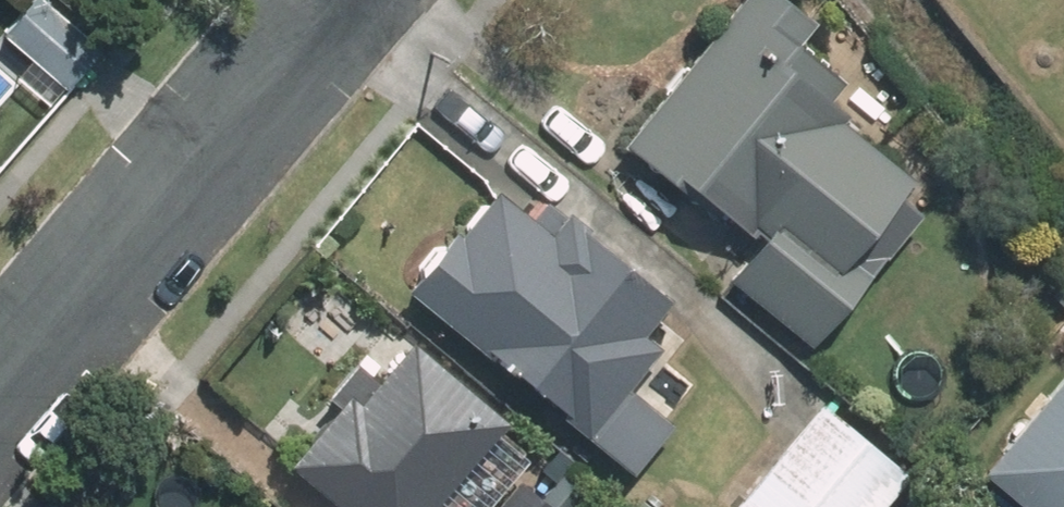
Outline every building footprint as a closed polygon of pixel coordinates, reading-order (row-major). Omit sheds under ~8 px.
[(46,0),(33,0),(3,35),(68,91),(104,50),(46,0)] [(915,179),(844,123),(849,117),(830,103),(845,84),(799,47),(816,25),(784,0),(742,0),(626,147),(725,225),(732,216),(755,234),(757,231),(768,239),(732,285),(815,351),(923,215),(901,197),(915,179)] [(457,230),(408,291),(572,419),(568,424),(635,476),(675,425),(629,389),(662,347),(647,335),(674,301),(590,235),(592,231),(570,213),(567,217),(565,215),(551,234),(497,192),(463,235),(457,230)] [(514,430),(408,337),(294,465),(342,506),(446,506),(514,430)] [(982,474),(1022,506),(1063,506),(1063,376),(982,474)] [(737,506),(886,506),(911,477),(823,405),(737,506)] [(522,480),(498,506),(552,506),(522,480)]
